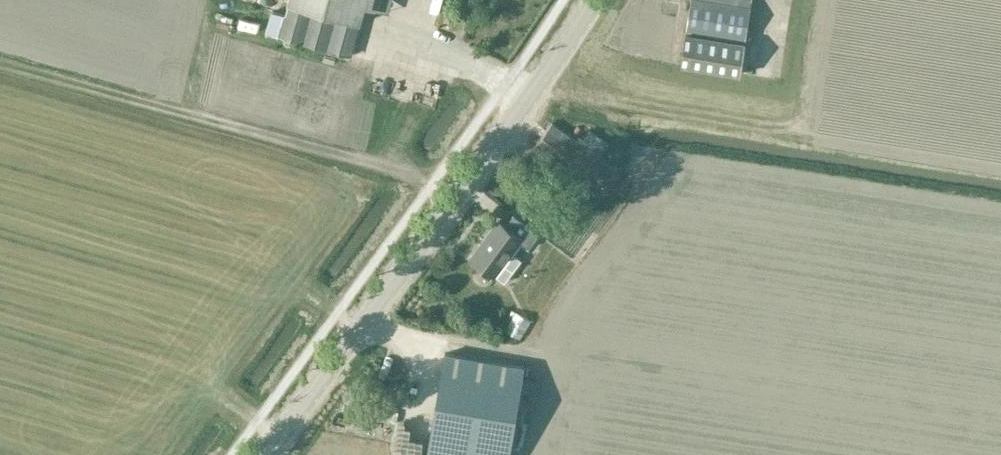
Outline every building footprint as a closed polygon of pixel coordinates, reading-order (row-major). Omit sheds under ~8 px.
[(273,13),(268,35),(351,57),(364,7),(387,14),(390,0),(222,0),(273,13)] [(751,7),(705,0),(692,0),(686,33),(681,66),(740,76),(746,43),(751,7)] [(552,121),(534,146),(598,193),(615,168),(600,157),(609,144),(587,127),(578,140),(552,121)] [(529,249),(540,234),(515,215),(507,227),(500,221),(472,258),(495,276),(496,275),(505,283),(522,260),(512,253),(520,242),(529,249)] [(521,389),(536,392),(538,380),(523,377),(525,367),(445,353),(427,454),(510,454),(521,389)]
